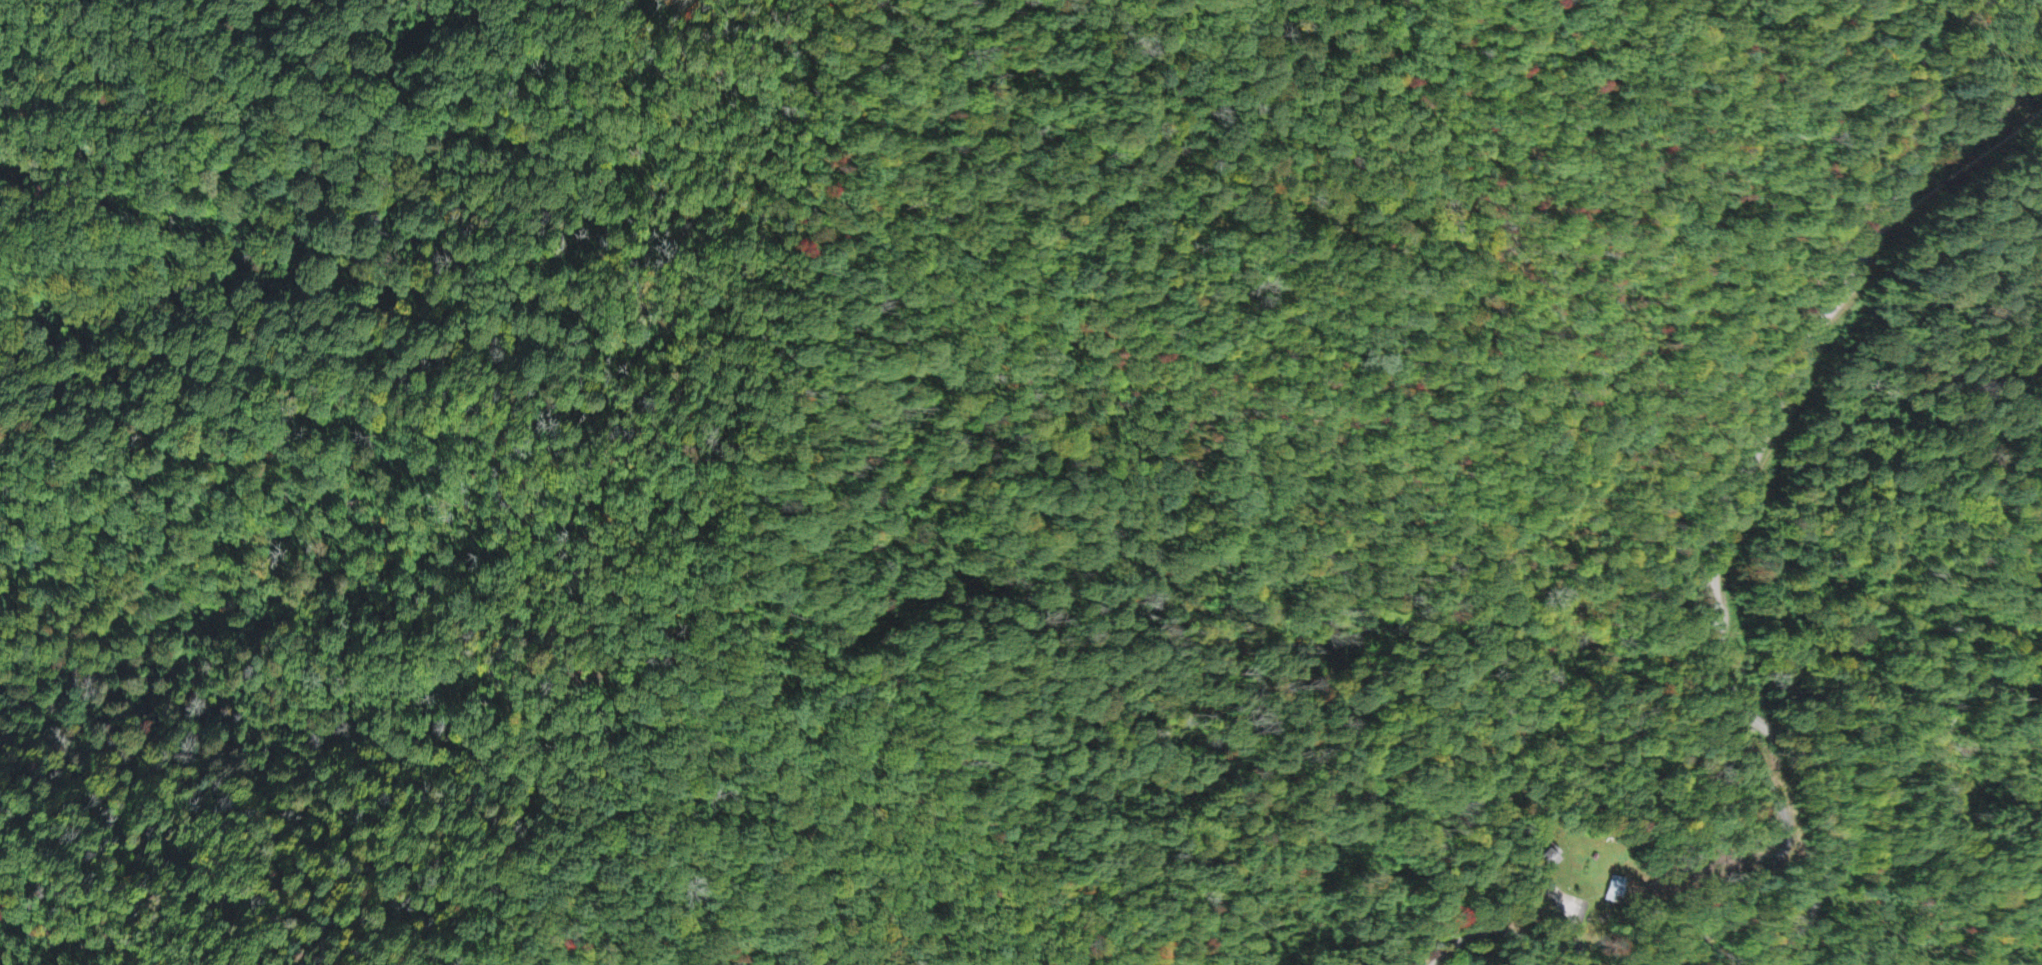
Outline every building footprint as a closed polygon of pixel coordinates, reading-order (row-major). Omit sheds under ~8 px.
[(1626,880),(1613,876),(1608,898),(1620,902),(1626,880)]
